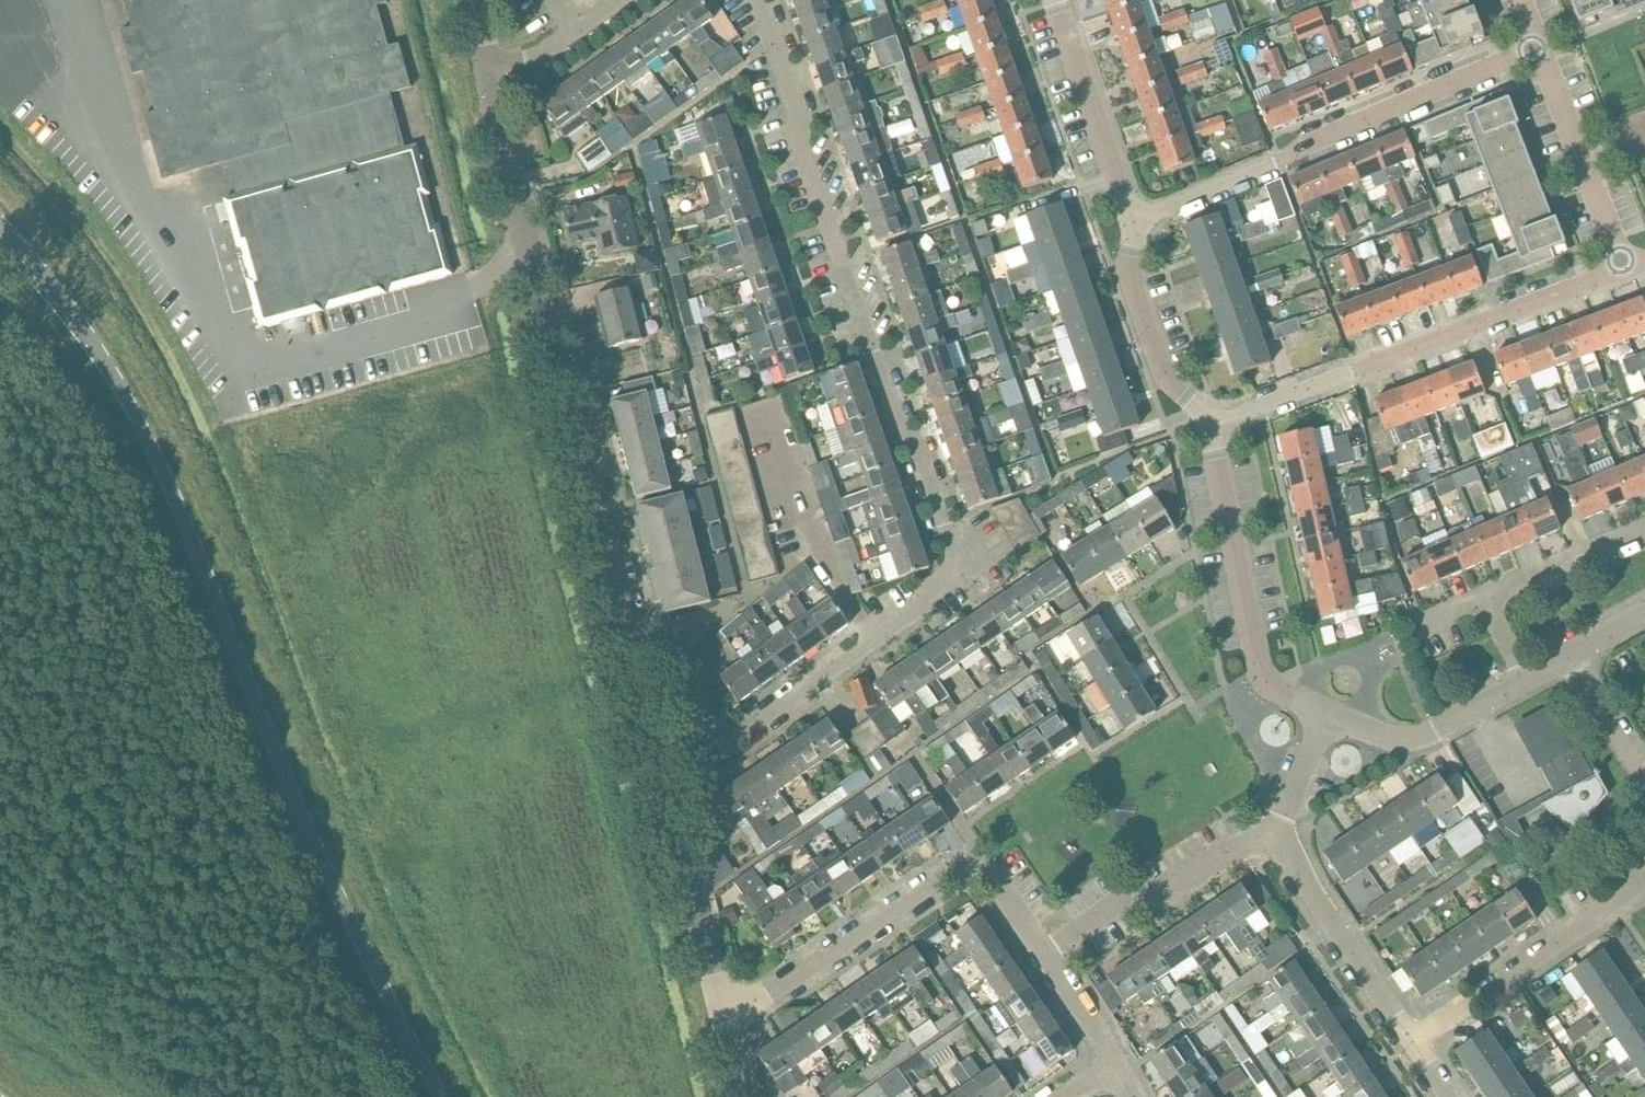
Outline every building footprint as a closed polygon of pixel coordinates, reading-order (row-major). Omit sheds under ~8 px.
[(132,27),(121,30),(133,74),(144,71),(155,112),(145,114),(163,180),(227,162),(237,196),(225,199),(238,248),(242,247),(251,279),(247,280),(261,328),(453,274),(439,226),(435,227),(427,195),(430,194),(417,145),(406,148),(391,93),(412,87),(400,43),(389,46),(378,6),(388,3),(387,0),(124,0),(132,27)] [(673,10),(691,35),(691,34),(698,44),(708,36),(701,27),(714,18),(701,0),(686,0),(673,10)] [(798,13),(835,0),(794,0),(798,13)] [(807,38),(836,28),(827,3),(836,0),(835,0),(798,13),(807,38)] [(884,0),(874,0),(879,13),(888,10),(884,0)] [(936,18),(949,13),(944,0),(941,0),(931,3),(936,18)] [(958,1),(961,9),(968,28),(997,18),(991,0),(962,0),(958,1)] [(1111,13),(1140,3),(1139,0),(1106,0),(1111,13)] [(1140,3),(1111,13),(1120,39),(1149,29),(1161,25),(1163,32),(1177,27),(1171,13),(1158,18),(1152,0),(1148,0),(1140,3)] [(1273,17),(1281,14),(1276,0),(1266,0),(1273,17)] [(1387,10),(1391,8),(1396,6),(1395,5),(1393,0),(1383,0),(1385,4),(1387,10)] [(1470,7),(1468,0),(1424,0),(1421,1),(1429,23),(1470,7)] [(1580,23),(1594,17),(1596,24),(1644,4),(1644,0),(1571,0),(1580,23)] [(923,22),(936,18),(931,3),(918,8),(923,22)] [(1225,3),(1208,9),(1211,17),(1216,34),(1234,27),(1225,3)] [(1391,8),(1387,10),(1385,4),(1377,8),(1382,21),(1394,16),(1391,8)] [(1475,18),(1470,7),(1429,23),(1430,25),(1429,26),(1434,38),(1417,45),(1411,29),(1405,32),(1404,36),(1418,69),(1473,47),(1470,40),(1484,34),(1477,17),(1475,18)] [(1319,8),(1290,19),(1298,39),(1320,31),(1327,28),(1319,8)] [(1171,13),(1177,27),(1189,23),(1189,22),(1187,16),(1184,9),(1171,13)] [(1208,9),(1187,16),(1189,22),(1196,22),(1211,17),(1208,9)] [(669,50),(691,35),(673,10),(651,25),(675,60),(676,60),(669,50)] [(897,36),(888,10),(879,13),(880,17),(868,21),(875,43),(888,39),(897,36)] [(1388,35),(1366,44),(1382,84),(1411,72),(1413,71),(1397,32),(1401,31),(1394,16),(1382,21),(1388,35)] [(968,28),(977,55),(1007,45),(997,18),(968,28)] [(1276,29),(1280,38),(1294,32),(1290,23),(1276,29)] [(651,25),(629,41),(647,66),(659,57),(666,67),(675,60),(651,25)] [(1320,31),(1326,44),(1338,39),(1333,26),(1327,28),(1320,31)] [(836,28),(807,38),(816,64),(845,54),(836,28)] [(1149,29),(1120,39),(1129,65),(1158,55),(1170,51),(1165,36),(1153,41),(1149,29)] [(897,36),(888,39),(884,40),(893,66),(897,65),(906,62),(897,36)] [(1204,62),(1190,66),(1195,80),(1208,76),(1206,69),(1233,58),(1225,39),(1212,45),(1217,58),(1204,63),(1204,62)] [(1326,44),(1329,51),(1332,58),(1338,56),(1354,95),(1382,84),(1366,44),(1351,50),(1347,40),(1340,43),(1338,39),(1326,44)] [(647,66),(629,41),(607,56),(625,81),(633,92),(655,76),(647,66)] [(722,49),(709,59),(710,61),(717,70),(716,70),(722,78),(745,62),(733,44),(724,51),(722,49)] [(911,49),(915,60),(917,67),(920,74),(936,68),(934,61),(929,63),(926,56),(922,45),(911,49)] [(1016,72),(1007,45),(977,55),(987,82),(1016,72)] [(861,48),(845,54),(816,64),(825,89),(854,80),(849,66),(865,60),(861,48)] [(1263,53),(1269,67),(1281,62),(1275,48),(1263,53)] [(1326,107),(1354,95),(1338,56),(1332,58),(1329,51),(1307,60),(1308,62),(1326,107)] [(962,52),(949,56),(954,70),(967,66),(962,52)] [(1167,83),(1158,55),(1129,65),(1138,93),(1167,83)] [(603,97),(625,81),(607,56),(585,72),(603,97)] [(941,75),(954,70),(949,56),(936,61),(941,75)] [(897,65),(906,90),(915,87),(906,62),(897,65)] [(1270,130),(1298,119),(1282,79),(1287,76),(1285,72),(1281,62),(1269,67),(1275,81),(1266,85),(1267,86),(1254,92),(1270,130)] [(1287,76),(1282,79),(1298,119),(1326,107),(1308,62),(1294,68),(1285,72),(1287,76)] [(1182,85),(1195,80),(1190,66),(1177,71),(1182,85)] [(699,94),(722,78),(716,70),(694,86),(699,94)] [(568,84),(563,88),(587,122),(588,122),(589,124),(599,117),(597,114),(591,105),(603,97),(585,72),(573,81),(568,84)] [(987,82),(996,108),(1025,98),(1016,72),(987,82)] [(863,105),(854,80),(825,89),(834,114),(863,105)] [(1176,109),(1167,83),(1138,93),(1147,119),(1176,109)] [(678,110),(699,94),(694,86),(672,102),(678,110)] [(906,90),(915,116),(924,113),(915,87),(906,90)] [(565,138),(587,122),(563,88),(541,103),(565,138)] [(666,93),(644,109),(656,125),(678,110),(672,102),(666,93)] [(1509,99),(1495,105),(1492,95),(1411,128),(1418,144),(1469,123),(1476,141),(1516,125),(1519,124),(1509,99)] [(996,108),(1005,135),(1035,125),(1025,98),(996,108)] [(625,127),(624,127),(633,142),(656,125),(644,109),(638,100),(634,103),(643,115),(625,127)] [(863,105),(834,114),(843,140),(871,130),(885,125),(882,119),(884,117),(881,108),(878,108),(876,101),(863,105)] [(734,104),(723,107),(725,115),(736,112),(734,104)] [(629,106),(617,114),(624,125),(636,117),(629,106)] [(968,110),(973,124),(986,119),(985,117),(984,113),(981,106),(968,110)] [(1147,119),(1157,145),(1186,135),(1176,109),(1147,119)] [(960,129),(973,124),(968,110),(955,115),(960,129)] [(1236,118),(1225,122),(1225,123),(1225,124),(1227,128),(1229,135),(1237,132),(1243,148),(1266,139),(1265,136),(1263,133),(1258,119),(1256,111),(1254,112),(1236,118)] [(932,137),(924,113),(915,116),(923,141),(932,137)] [(707,152),(736,143),(727,116),(698,126),(703,141),(685,147),(689,158),(707,152)] [(1209,120),(1213,133),(1227,128),(1224,120),(1222,116),(1209,120)] [(1201,137),(1213,133),(1209,120),(1196,125),(1198,131),(1201,137)] [(843,140),(851,165),(880,155),(893,151),(885,125),(871,130),(843,140)] [(1044,151),(1035,125),(1005,135),(1014,161),(1044,151)] [(1516,125),(1476,141),(1485,164),(1525,148),(1516,125)] [(601,139),(600,140),(612,157),(613,156),(625,148),(633,142),(624,127),(613,135),(603,142),(601,139)] [(1198,131),(1186,135),(1157,145),(1166,173),(1195,163),(1191,150),(1204,146),(1201,137),(1198,131)] [(1404,131),(1375,144),(1390,182),(1396,180),(1405,176),(1400,164),(1415,158),(1404,131)] [(942,163),(932,137),(923,141),(933,166),(942,163)] [(612,157),(600,140),(578,156),(590,172),(612,157)] [(656,140),(638,147),(645,173),(654,170),(668,167),(665,155),(660,156),(656,140)] [(703,182),(745,168),(736,143),(707,152),(715,178),(703,182)] [(1345,156),(1357,182),(1370,177),(1375,188),(1384,185),(1390,199),(1402,195),(1396,180),(1390,182),(1375,144),(1345,156)] [(1525,148),(1485,164),(1494,188),(1535,173),(1525,148)] [(1044,151),(1014,161),(1024,189),(1033,186),(1053,179),(1044,151)] [(889,181),(880,155),(851,165),(860,191),(889,181)] [(1437,155),(1424,160),(1427,169),(1440,164),(1437,155)] [(1357,182),(1345,156),(1317,167),(1334,206),(1340,203),(1347,200),(1342,188),(1357,182)] [(991,177),(1005,172),(1000,159),(987,163),(991,177)] [(950,188),(942,163),(933,166),(941,191),(950,188)] [(991,177),(987,163),(974,168),(978,181),(991,177)] [(1328,208),(1334,223),(1346,218),(1340,203),(1334,206),(1317,167),(1290,179),(1306,218),(1328,208)] [(745,168),(703,182),(712,207),(704,210),(704,211),(753,194),(745,168)] [(661,197),(654,170),(645,173),(652,200),(661,197)] [(618,190),(637,186),(634,173),(615,177),(618,190)] [(1535,173),(1494,188),(1504,212),(1544,197),(1535,173)] [(1295,216),(1283,182),(1282,178),(1266,185),(1278,222),(1295,216)] [(860,191),(869,216),(919,199),(915,188),(894,195),(889,181),(860,191)] [(1436,190),(1440,198),(1452,193),(1448,185),(1436,190)] [(950,188),(941,191),(950,218),(959,215),(950,188)] [(1452,193),(1440,198),(1443,206),(1455,201),(1452,193)] [(762,219),(753,194),(704,211),(708,221),(728,214),(733,229),(762,219)] [(1402,195),(1390,199),(1396,214),(1403,211),(1407,209),(1402,195)] [(627,196),(564,210),(572,245),(600,239),(603,255),(639,247),(627,196)] [(668,223),(661,197),(652,200),(659,226),(668,223)] [(1544,197),(1504,212),(1513,236),(1553,220),(1544,197)] [(1194,223),(1185,226),(1193,251),(1228,239),(1240,235),(1238,229),(1245,226),(1234,198),(1214,206),(1192,216),(1194,223)] [(919,200),(919,199),(869,216),(879,243),(907,233),(898,207),(919,200)] [(1431,200),(1403,211),(1407,221),(1435,209),(1431,200)] [(1027,216),(1036,240),(1071,228),(1062,203),(1027,216)] [(1396,214),(1371,224),(1375,233),(1407,221),(1403,211),(1396,214)] [(1462,212),(1449,216),(1455,231),(1465,227),(1467,227),(1462,212)] [(1352,232),(1346,218),(1334,223),(1340,237),(1352,232)] [(771,244),(762,219),(733,229),(738,242),(716,249),(721,261),(771,244)] [(1556,219),(1553,220),(1513,236),(1520,253),(1498,261),(1492,246),(1477,252),(1489,284),(1555,258),(1552,249),(1566,244),(1556,219)] [(984,220),(972,224),(976,237),(988,233),(984,220)] [(1263,220),(1251,224),(1255,237),(1267,233),(1265,226),(1263,220)] [(659,226),(666,252),(674,249),(668,223),(659,226)] [(1275,223),(1265,226),(1267,233),(1268,235),(1278,231),(1275,223)] [(1255,237),(1251,224),(1245,226),(1238,229),(1240,235),(1243,241),(1255,237)] [(963,254),(972,251),(963,225),(954,228),(963,254)] [(1079,253),(1071,228),(1036,240),(1045,265),(1079,253)] [(1458,248),(1471,244),(1466,229),(1453,233),(1458,248)] [(1394,237),(1399,253),(1414,246),(1408,231),(1401,234),(1394,237)] [(990,236),(977,240),(983,257),(995,253),(990,236)] [(1237,264),(1228,239),(1193,251),(1202,276),(1237,264)] [(882,253),(891,279),(920,269),(920,268),(940,261),(937,250),(916,257),(911,243),(882,253)] [(745,265),(751,279),(779,270),(771,244),(721,261),(724,272),(745,265)] [(672,278),(681,275),(677,260),(687,258),(683,246),(674,249),(666,252),(672,278)] [(1399,253),(1405,268),(1412,265),(1412,264),(1420,261),(1414,246),(1399,253)] [(981,276),(972,251),(963,254),(972,279),(981,276)] [(1340,257),(1346,272),(1360,267),(1355,252),(1340,257)] [(1079,253),(1045,265),(1053,289),(1088,277),(1079,253)] [(1469,258),(1444,267),(1455,296),(1480,287),(1469,258)] [(1018,268),(1023,280),(1036,275),(1031,263),(1018,268)] [(1202,276),(1210,301),(1245,289),(1237,264),(1202,276)] [(1412,265),(1405,268),(1399,270),(1404,282),(1390,288),(1401,316),(1428,306),(1417,278),(1412,265)] [(1366,282),(1360,267),(1346,272),(1351,288),(1366,282)] [(1444,267),(1417,278),(1428,306),(1455,296),(1444,267)] [(1023,280),(1018,268),(1005,273),(1010,285),(1023,280)] [(891,279),(900,304),(929,294),(920,269),(891,279)] [(1280,269),(1267,273),(1272,287),(1284,283),(1280,269)] [(788,295),(779,270),(751,279),(759,305),(788,295)] [(655,273),(643,276),(647,290),(658,287),(655,273)] [(1286,287),(1284,283),(1272,287),(1267,273),(1255,277),(1260,291),(1266,289),(1268,294),(1286,287)] [(688,301),(681,275),(672,278),(679,303),(688,301)] [(972,279),(981,305),(990,302),(981,276),(972,279)] [(1053,289),(1062,314),(1096,302),(1088,277),(1053,289)] [(609,348),(631,343),(644,339),(636,305),(639,304),(635,287),(596,296),(609,348)] [(1374,327),(1401,316),(1390,288),(1363,298),(1374,327)] [(1245,289),(1210,301),(1219,325),(1254,313),(1245,289)] [(908,329),(950,315),(941,290),(929,294),(900,304),(908,329)] [(797,320),(790,300),(788,295),(759,305),(743,311),(752,336),(768,330),(797,320)] [(686,330),(699,326),(704,324),(697,298),(688,301),(679,303),(686,330)] [(1347,337),(1374,327),(1363,298),(1336,308),(1347,337)] [(1618,308),(1629,339),(1644,333),(1644,304),(1643,299),(1618,308)] [(981,305),(990,330),(999,327),(990,302),(981,305)] [(1062,314),(1050,318),(1052,324),(1058,343),(1070,339),(1105,327),(1096,302),(1062,314)] [(1604,349),(1629,339),(1618,308),(1592,318),(1604,349)] [(1048,312),(1035,316),(1038,323),(1040,329),(1051,325),(1052,324),(1050,318),(1048,312)] [(1254,313),(1219,325),(1228,350),(1263,338),(1254,313)] [(908,329),(917,355),(946,345),(941,332),(957,326),(954,315),(950,316),(950,315),(908,329)] [(1027,333),(1040,329),(1038,323),(1035,316),(1023,320),(1027,333)] [(1284,322),(1289,336),(1302,331),(1300,325),(1297,318),(1284,322)] [(1592,318),(1568,327),(1591,388),(1605,383),(1593,353),(1604,349),(1592,318)] [(1315,319),(1300,325),(1302,331),(1306,330),(1317,326),(1315,319)] [(753,351),(757,363),(806,346),(797,320),(768,330),(773,344),(753,351)] [(1276,340),(1289,336),(1284,322),(1272,327),(1276,340)] [(686,330),(693,357),(702,354),(702,352),(706,351),(699,326),(686,330)] [(990,330),(998,355),(1007,352),(999,327),(990,330)] [(1114,351),(1105,327),(1070,339),(1079,363),(1114,351)] [(1591,388),(1568,327),(1544,336),(1556,367),(1567,363),(1579,393),(1591,388)] [(1556,367),(1544,336),(1519,345),(1531,376),(1556,367)] [(1271,363),(1263,338),(1228,350),(1236,375),(1271,363)] [(955,370),(946,345),(917,355),(926,381),(955,370)] [(1506,386),(1531,376),(1519,345),(1494,355),(1506,386)] [(1628,375),(1641,369),(1635,355),(1632,345),(1627,347),(1630,357),(1622,360),(1628,375)] [(815,372),(806,346),(757,363),(761,374),(781,367),(786,381),(815,372)] [(1079,363),(1067,368),(1069,374),(1075,392),(1088,388),(1122,376),(1114,351),(1079,363)] [(1641,369),(1644,368),(1644,351),(1635,355),(1641,369)] [(998,384),(998,385),(1016,378),(1007,352),(998,355),(1007,381),(998,384)] [(709,379),(702,354),(693,357),(700,382),(709,379)] [(1064,361),(1052,365),(1056,378),(1069,374),(1067,368),(1064,361)] [(819,379),(828,404),(867,390),(858,363),(829,373),(830,375),(819,379)] [(1474,363),(1448,372),(1460,404),(1486,394),(1474,363)] [(1052,365),(1039,369),(1044,382),(1056,378),(1052,365)] [(955,371),(955,370),(926,381),(935,406),(964,396),(958,381),(973,376),(970,366),(955,371)] [(682,371),(673,373),(676,387),(686,385),(682,371)] [(1448,372),(1423,382),(1435,413),(1460,404),(1448,372)] [(612,400),(618,425),(654,416),(648,393),(656,390),(653,376),(624,384),(627,396),(612,400)] [(1131,401),(1122,376),(1088,388),(1096,413),(1131,401)] [(1016,378),(998,385),(1007,410),(1009,409),(1016,406),(1016,407),(1025,404),(1016,378)] [(709,379),(700,382),(707,409),(716,406),(709,379)] [(1398,391),(1416,439),(1417,439),(1422,452),(1435,448),(1424,418),(1435,413),(1423,382),(1398,391)] [(782,390),(791,416),(800,413),(791,387),(782,390)] [(876,416),(867,390),(828,404),(837,430),(876,416)] [(1416,439),(1398,391),(1374,400),(1380,416),(1368,420),(1372,442),(1377,461),(1395,454),(1387,432),(1398,427),(1404,444),(1416,439)] [(1529,414),(1544,409),(1538,392),(1523,397),(1529,414)] [(964,396),(935,406),(943,431),(972,421),(964,396)] [(1139,425),(1131,401),(1096,413),(1105,436),(1097,439),(1102,454),(1129,444),(1124,431),(1139,425)] [(1018,435),(1025,432),(1034,429),(1025,404),(1016,407),(1016,406),(1009,409),(1018,435)] [(1624,423),(1638,417),(1633,404),(1619,410),(1624,423)] [(708,430),(738,422),(734,408),(705,416),(708,430)] [(1571,408),(1547,418),(1552,431),(1576,421),(1571,408)] [(1069,414),(1074,428),(1087,424),(1082,410),(1069,414)] [(674,411),(663,414),(666,425),(677,422),(674,411)] [(809,439),(800,413),(791,416),(800,442),(809,439)] [(1074,428),(1069,414),(1057,419),(1062,433),(1074,428)] [(618,425),(624,449),(660,440),(654,416),(618,425)] [(826,433),(835,459),(836,458),(885,442),(876,416),(837,430),(826,433)] [(972,421),(943,431),(952,457),(981,447),(995,442),(986,416),(972,421)] [(1465,418),(1453,423),(1460,441),(1472,436),(1465,418)] [(1595,419),(1572,429),(1580,447),(1603,437),(1595,419)] [(712,442),(742,434),(738,422),(708,430),(712,442)] [(1506,424),(1489,430),(1498,452),(1514,446),(1506,424)] [(1578,448),(1580,447),(1572,429),(1571,429),(1571,428),(1538,442),(1547,462),(1579,449),(1578,448)] [(1637,443),(1631,428),(1615,434),(1622,449),(1637,443)] [(1025,432),(1034,458),(1043,455),(1034,429),(1025,432)] [(1281,437),(1287,463),(1319,455),(1313,429),(1281,437)] [(1482,459),(1498,452),(1489,430),(1473,437),(1482,459)] [(698,431),(686,434),(689,446),(691,447),(701,445),(698,431)] [(745,447),(742,434),(712,442),(715,455),(745,447)] [(1332,440),(1336,453),(1352,449),(1349,436),(1332,440)] [(809,439),(800,442),(809,468),(818,465),(809,439)] [(660,440),(624,449),(630,473),(666,464),(660,440)] [(885,442),(836,458),(840,470),(860,463),(865,477),(894,467),(885,442)] [(1501,458),(1536,540),(1561,529),(1548,500),(1540,504),(1530,481),(1545,474),(1532,444),(1501,458)] [(745,447),(715,455),(719,467),(748,460),(745,447)] [(981,447),(952,457),(961,483),(990,473),(981,447)] [(1352,449),(1336,453),(1339,466),(1355,462),(1352,449)] [(1606,510),(1593,480),(1581,451),(1563,460),(1575,488),(1568,491),(1581,521),(1606,510)] [(1104,467),(1109,476),(1134,461),(1129,452),(1104,467)] [(1043,455),(1034,458),(1043,484),(1052,481),(1043,455)] [(1325,481),(1319,455),(1287,463),(1293,488),(1325,481)] [(1510,517),(1500,521),(1512,550),(1536,540),(1501,458),(1500,458),(1509,478),(1496,484),(1510,517)] [(748,460),(719,467),(722,480),(752,472),(748,460)] [(1617,470),(1630,500),(1644,493),(1644,469),(1641,460),(1617,470)] [(672,489),(666,464),(630,473),(637,498),(672,489)] [(809,468),(818,493),(827,490),(818,465),(809,468)] [(706,467),(694,470),(697,482),(709,479),(706,467)] [(903,492),(894,467),(865,477),(870,490),(845,499),(849,510),(850,510),(874,502),(903,492)] [(1104,467),(1080,482),(1085,491),(1109,476),(1104,467)] [(1453,477),(1458,490),(1481,480),(1476,467),(1453,477)] [(1630,500),(1617,470),(1593,480),(1606,510),(1630,500)] [(752,472),(722,480),(726,493),(755,485),(752,472)] [(1417,472),(1403,477),(1407,488),(1421,482),(1417,472)] [(999,499),(990,473),(961,483),(970,509),(999,499)] [(1126,504),(1132,513),(1150,543),(1175,528),(1172,523),(1183,516),(1174,475),(1173,475),(1126,504)] [(1457,491),(1458,490),(1453,477),(1434,485),(1440,499),(1458,492),(1457,491)] [(1331,507),(1325,481),(1293,488),(1299,514),(1331,507)] [(1063,504),(1085,491),(1080,482),(1057,496),(1063,504)] [(755,485),(726,493),(729,506),(759,498),(755,485)] [(699,490),(702,501),(715,498),(712,487),(699,490)] [(1347,504),(1363,500),(1361,487),(1344,490),(1347,504)] [(1434,504),(1428,488),(1411,494),(1417,510),(1434,504)] [(835,515),(827,490),(818,493),(827,518),(835,515)] [(903,492),(874,502),(883,526),(871,531),(871,532),(912,517),(903,492)] [(639,534),(691,521),(684,493),(638,505),(641,517),(635,518),(637,528),(639,534)] [(1035,513),(1030,515),(1034,522),(1042,535),(1047,532),(1040,518),(1063,504),(1057,496),(1033,510),(1035,513)] [(702,501),(705,512),(717,509),(715,498),(702,501)] [(759,498),(729,506),(733,519),(763,511),(759,498)] [(1411,517),(1404,498),(1387,505),(1395,524),(1411,517)] [(1001,526),(1027,511),(1019,499),(990,508),(1001,526)] [(1366,514),(1363,500),(1347,504),(1350,518),(1366,514)] [(1337,533),(1331,507),(1299,514),(1305,541),(1337,533)] [(720,520),(717,509),(705,512),(708,523),(720,520)] [(763,511),(733,519),(736,531),(766,523),(763,511)] [(1001,526),(1008,538),(1034,522),(1030,515),(1027,511),(1001,526)] [(830,528),(831,531),(845,526),(841,513),(827,518),(830,528)] [(1127,558),(1150,543),(1132,513),(1108,528),(1127,558)] [(892,552),(892,553),(921,543),(912,517),(871,532),(876,546),(866,549),(870,560),(892,552)] [(1488,560),(1512,550),(1500,521),(1487,526),(1483,517),(1472,521),(1476,531),(1488,560)] [(1414,519),(1400,525),(1407,541),(1420,535),(1414,519)] [(649,548),(652,559),(698,548),(691,521),(639,534),(643,550),(649,548)] [(1042,535),(1034,522),(1008,538),(1016,551),(1042,535)] [(766,523),(736,531),(740,544),(769,536),(766,523)] [(1385,523),(1372,526),(1377,550),(1390,547),(1385,523)] [(1464,570),(1488,560),(1476,531),(1473,532),(1469,524),(1448,533),(1464,570)] [(709,529),(711,540),(725,537),(722,526),(709,529)] [(1103,572),(1127,558),(1108,528),(1085,542),(1103,572)] [(1446,528),(1422,539),(1428,552),(1440,581),(1464,570),(1448,533),(1446,528)] [(1305,541),(1310,566),(1342,559),(1337,533),(1305,541)] [(769,536),(740,544),(743,557),(773,549),(769,536)] [(727,548),(725,537),(711,540),(714,551),(727,548)] [(836,544),(844,569),(853,566),(845,541),(836,544)] [(1080,586),(1103,572),(1085,542),(1062,556),(1080,586)] [(929,568),(921,543),(892,553),(901,578),(929,568)] [(652,587),(705,574),(698,548),(652,559),(655,570),(649,572),(652,587)] [(773,549),(743,557),(747,570),(777,562),(773,549)] [(1358,556),(1362,570),(1379,566),(1376,552),(1358,556)] [(1415,592),(1440,581),(1428,552),(1402,563),(1415,592)] [(732,565),(729,554),(716,557),(719,568),(732,565)] [(1342,559),(1310,566),(1316,592),(1348,584),(1342,559)] [(1054,561),(1031,577),(1048,603),(1071,587),(1054,561)] [(777,562),(747,570),(750,583),(780,575),(777,562)] [(805,562),(784,580),(789,587),(790,587),(797,596),(817,579),(805,562)] [(722,579),(734,576),(732,565),(719,568),(722,579)] [(862,591),(853,566),(844,569),(853,594),(862,591)] [(1368,580),(1348,584),(1316,592),(1322,618),(1333,615),(1335,625),(1363,619),(1361,609),(1354,610),(1351,598),(1375,593),(1377,603),(1407,594),(1398,571),(1368,580)] [(712,601),(705,574),(652,587),(656,603),(663,601),(666,613),(712,601)] [(724,590),(732,588),(737,587),(734,576),(722,579),(724,590)] [(1031,577),(1008,593),(1025,618),(1048,603),(1031,577)] [(763,597),(769,604),(789,587),(784,580),(763,597)] [(1008,593),(986,608),(1004,633),(1025,618),(1008,593)] [(827,640),(810,615),(797,597),(786,605),(798,623),(788,631),(805,655),(827,640)] [(810,615),(827,640),(850,624),(832,599),(810,615)] [(1059,618),(1064,626),(1086,612),(1081,604),(1059,618)] [(986,608),(964,623),(981,648),(1004,633),(986,608)] [(748,622),(742,614),(722,631),(727,639),(748,622)] [(1068,635),(1082,658),(1112,640),(1098,616),(1068,635)] [(1064,626),(1059,618),(1044,627),(1049,635),(1064,626)] [(805,655),(788,631),(775,639),(763,622),(753,629),(759,638),(784,671),(805,655)] [(959,664),(981,648),(964,623),(942,638),(959,664)] [(706,657),(727,639),(722,631),(701,649),(706,657)] [(1018,654),(1041,640),(1036,632),(1013,646),(1018,654)] [(761,686),(784,671),(759,638),(749,645),(755,653),(743,661),(761,686)] [(959,664),(942,638),(919,654),(936,680),(959,664)] [(1112,640),(1082,658),(1098,683),(1128,665),(1112,640)] [(1049,679),(1058,673),(1043,650),(1035,655),(1049,679)] [(919,654),(898,669),(915,694),(926,686),(939,704),(948,698),(936,680),(919,654)] [(761,686),(743,661),(721,677),(739,702),(761,686)] [(1001,677),(1006,685),(1029,670),(1024,662),(1001,677)] [(1128,665),(1098,683),(1112,706),(1142,688),(1128,665)] [(877,705),(864,710),(870,719),(888,744),(907,730),(901,722),(893,709),(905,701),(914,714),(916,717),(926,710),(915,694),(898,669),(875,684),(871,687),(877,705)] [(991,674),(990,677),(994,682),(1001,677),(996,670),(991,674)] [(1049,679),(1064,703),(1073,698),(1058,673),(1049,679)] [(1010,690),(1016,698),(1038,683),(1033,675),(1010,690)] [(1006,685),(1001,677),(994,682),(979,693),(984,701),(1006,685)] [(861,711),(864,710),(877,705),(871,687),(867,678),(851,684),(861,711)] [(1156,712),(1142,688),(1112,706),(1126,730),(1156,712)] [(988,706),(994,713),(1016,698),(1010,690),(988,706)] [(984,701),(979,693),(956,708),(961,716),(984,701)] [(1064,703),(1079,727),(1087,721),(1073,698),(1064,703)] [(1036,728),(1053,754),(1076,738),(1059,712),(1046,721),(1035,704),(1025,711),(1036,728)] [(966,721),(972,729),(994,713),(988,706),(966,721)] [(961,716),(956,708),(935,723),(940,731),(961,716)] [(1574,731),(1563,737),(1548,709),(1517,726),(1539,767),(1547,762),(1564,792),(1542,805),(1574,833),(1608,794),(1597,775),(1600,774),(1598,770),(1596,771),(1574,731)] [(829,719),(807,735),(824,760),(847,744),(829,719)] [(879,750),(888,744),(870,719),(860,726),(877,751),(879,750)] [(944,736),(949,744),(972,729),(966,721),(944,736)] [(1087,721),(1079,727),(1093,750),(1106,742),(1096,726),(1092,729),(1087,721)] [(848,734),(865,759),(877,751),(860,726),(848,734)] [(1036,728),(1014,743),(1031,769),(1053,754),(1036,728)] [(979,740),(991,758),(1008,784),(1031,769),(1014,743),(1002,751),(989,733),(979,740)] [(802,775),(824,760),(807,735),(785,750),(802,775)] [(944,736),(921,752),(927,759),(939,751),(947,762),(959,780),(946,789),(964,814),(986,799),(969,773),(949,744),(944,736)] [(780,790),(802,775),(785,750),(763,765),(780,790)] [(865,759),(876,776),(891,766),(879,750),(877,751),(865,759)] [(986,799),(1008,784),(991,758),(969,773),(986,799)] [(886,777),(892,785),(894,788),(901,783),(907,792),(923,781),(909,761),(886,777)] [(767,799),(780,790),(763,765),(740,781),(764,815),(773,808),(767,799)] [(843,787),(848,795),(871,780),(866,772),(843,787)] [(1439,775),(1415,792),(1435,821),(1458,805),(1465,816),(1481,805),(1458,773),(1444,782),(1439,775)] [(864,793),(869,801),(892,785),(886,777),(864,793)] [(776,833),(764,815),(740,781),(717,796),(735,821),(748,812),(753,818),(749,821),(763,842),(750,851),(749,849),(744,853),(750,862),(781,841),(776,833)] [(843,787),(821,803),(826,811),(848,795),(843,787)] [(1393,806),(1413,836),(1435,821),(1415,792),(1393,806)] [(877,812),(869,801),(864,793),(842,807),(848,815),(856,810),(864,821),(877,812)] [(934,797),(911,813),(928,838),(951,823),(934,797)] [(821,803),(799,818),(804,826),(826,811),(821,803)] [(1390,851),(1413,836),(1393,806),(1370,822),(1390,851)] [(825,831),(848,815),(842,807),(820,823),(825,831)] [(905,854),(928,838),(911,813),(888,828),(905,854)] [(1500,821),(1516,851),(1530,844),(1513,814),(1500,821)] [(804,826),(799,818),(776,833),(781,841),(804,826)] [(1367,867),(1390,851),(1370,822),(1347,838),(1367,867)] [(820,823),(798,838),(803,846),(815,837),(822,848),(832,841),(825,831),(820,823)] [(1496,827),(1481,838),(1484,843),(1491,853),(1505,844),(1496,827)] [(883,868),(905,854),(888,828),(877,836),(872,829),(862,836),(866,843),(883,868)] [(1479,834),(1455,850),(1461,859),(1484,843),(1481,838),(1479,834)] [(781,861),(803,846),(798,838),(776,852),(781,861)] [(1344,883),(1367,867),(1347,838),(1324,854),(1344,883)] [(866,843),(844,858),(861,883),(883,868),(866,843)] [(1439,873),(1461,859),(1455,850),(1433,865),(1439,873)] [(822,873),(821,873),(839,899),(861,883),(844,858),(839,851),(825,861),(822,856),(814,861),(822,873)] [(776,852),(753,868),(759,876),(781,861),(776,852)] [(1497,862),(1491,853),(1468,868),(1475,877),(1497,862)] [(1439,873),(1433,865),(1410,881),(1416,889),(1439,873)] [(777,903),(759,876),(753,868),(734,881),(745,897),(754,891),(767,910),(754,919),(771,944),(794,929),(777,903)] [(1475,877),(1468,868),(1445,884),(1451,893),(1475,877)] [(816,914),(839,899),(821,873),(799,888),(816,914)] [(1416,889),(1410,881),(1387,897),(1392,905),(1416,889)] [(1451,893),(1445,884),(1423,900),(1428,908),(1451,893)] [(1242,885),(1219,901),(1250,946),(1262,964),(1268,972),(1298,951),(1287,934),(1266,948),(1246,919),(1260,910),(1242,885)] [(794,929),(816,914),(799,888),(777,903),(794,929)] [(1517,890),(1494,906),(1514,935),(1537,919),(1517,890)] [(1368,921),(1392,905),(1387,897),(1363,913),(1368,921)] [(1423,900),(1399,915),(1405,924),(1428,908),(1423,900)] [(1219,901),(1197,916),(1214,941),(1227,932),(1241,953),(1250,946),(1219,901)] [(1471,921),(1491,950),(1514,935),(1494,906),(1471,921)] [(732,909),(723,913),(728,925),(737,921),(732,909)] [(1382,940),(1405,924),(1399,915),(1376,931),(1382,940)] [(972,956),(973,957),(998,940),(982,916),(956,933),(965,946),(947,958),(954,968),(972,956)] [(1197,916),(1174,931),(1192,956),(1205,975),(1216,968),(1203,949),(1214,941),(1197,916)] [(1491,950),(1471,921),(1448,937),(1468,966),(1491,950)] [(1174,931),(1152,946),(1169,972),(1192,956),(1174,931)] [(1425,953),(1445,982),(1468,966),(1448,937),(1425,953)] [(1013,962),(998,940),(973,957),(988,979),(1013,962)] [(1157,980),(1169,972),(1152,946),(1130,961),(1160,1005),(1170,998),(1157,980)] [(915,947),(892,963),(916,999),(917,999),(923,1009),(934,1002),(920,981),(933,973),(915,947)] [(926,955),(942,978),(950,972),(934,949),(926,955)] [(1572,972),(1587,993),(1617,973),(1602,951),(1572,972)] [(1445,982),(1425,953),(1402,968),(1422,997),(1445,982)] [(1160,1005),(1130,961),(1108,977),(1110,981),(1098,988),(1097,987),(1096,988),(1111,1012),(1137,994),(1145,1005),(1155,998),(1160,1005)] [(1028,984),(1013,962),(988,979),(1003,1001),(1028,984)] [(1262,1004),(1268,1013),(1310,984),(1295,962),(1269,979),(1278,993),(1262,1004)] [(916,999),(892,963),(870,979),(887,1004),(895,1014),(916,999)] [(1262,964),(1240,979),(1241,980),(1246,987),(1268,972),(1262,964)] [(965,994),(950,972),(942,978),(957,1000),(965,994)] [(1617,973),(1587,993),(1602,1015),(1632,994),(1617,973)] [(887,1004),(870,979),(848,994),(865,1019),(887,1004)] [(1241,980),(1218,995),(1223,1002),(1246,987),(1241,980)] [(1028,984),(1003,1001),(995,1006),(1010,1029),(1018,1023),(1043,1006),(1028,984)] [(1248,1027),(1240,1032),(1255,1054),(1263,1049),(1268,1045),(1260,1034),(1275,1023),(1291,1012),(1292,1012),(1300,1024),(1325,1006),(1310,984),(1268,1013),(1266,1014),(1253,1023),(1248,1027)] [(1551,986),(1540,994),(1547,1005),(1558,997),(1551,986)] [(1215,991),(1192,1006),(1195,1010),(1200,1018),(1223,1002),(1218,995),(1215,991)] [(865,1019),(848,994),(825,1009),(843,1034),(865,1019)] [(972,1022),(980,1016),(965,994),(957,1000),(972,1022)] [(1632,994),(1602,1015),(1617,1036),(1644,1017),(1644,1014),(1632,994)] [(1240,1032),(1248,1027),(1233,1005),(1225,1010),(1240,1032)] [(1059,1029),(1043,1006),(1018,1023),(1033,1046),(1059,1029)] [(1340,1029),(1325,1006),(1300,1024),(1308,1037),(1290,1049),(1297,1059),(1340,1029)] [(843,1034),(825,1009),(803,1024),(820,1049),(843,1034)] [(1519,1009),(1509,1016),(1516,1027),(1526,1020),(1519,1009)] [(933,1025),(938,1032),(961,1016),(957,1010),(936,1025),(935,1024),(933,1025)] [(1195,1010),(1173,1025),(1178,1033),(1200,1018),(1195,1010)] [(1212,1019),(1226,1041),(1235,1036),(1220,1014),(1212,1019)] [(987,1044),(995,1038),(980,1016),(972,1022),(987,1044)] [(1577,1025),(1584,1036),(1596,1029),(1588,1017),(1577,1025)] [(1632,1058),(1644,1049),(1644,1017),(1617,1036),(1632,1058)] [(943,1039),(949,1047),(973,1031),(967,1023),(943,1039)] [(820,1049),(803,1024),(781,1039),(799,1064),(820,1049)] [(1173,1025),(1151,1041),(1155,1048),(1156,1048),(1178,1033),(1173,1025)] [(1584,1036),(1577,1025),(1565,1033),(1573,1044),(1584,1036)] [(1074,1051),(1059,1029),(1033,1046),(1048,1068),(1074,1051)] [(1322,1057),(1330,1068),(1355,1051),(1340,1029),(1297,1059),(1304,1070),(1322,1057)] [(925,1041),(917,1030),(908,1036),(911,1040),(916,1047),(925,1041)] [(1472,1073),(1502,1053),(1487,1031),(1457,1051),(1472,1073)] [(1166,1082),(1191,1065),(1202,1058),(1187,1036),(1151,1060),(1166,1082)] [(1226,1041),(1242,1063),(1250,1058),(1235,1036),(1226,1041)] [(995,1038),(987,1044),(1002,1066),(1011,1061),(995,1038)] [(799,1064),(781,1039),(759,1055),(776,1080),(789,1071),(801,1088),(809,1082),(797,1065),(799,1064)] [(943,1039),(921,1054),(926,1062),(949,1047),(943,1039)] [(895,1062),(916,1047),(911,1040),(890,1055),(895,1062)] [(1546,1048),(1535,1055),(1542,1066),(1553,1059),(1546,1048)] [(1263,1049),(1255,1054),(1270,1077),(1279,1071),(1264,1049),(1263,1050),(1263,1049)] [(1632,1058),(1644,1077),(1644,1049),(1632,1058)] [(1326,1096),(1336,1096),(1371,1074),(1355,1051),(1330,1068),(1339,1082),(1323,1093),(1326,1096)] [(1486,1095),(1516,1074),(1502,1053),(1472,1073),(1486,1095)] [(921,1054),(899,1069),(905,1077),(914,1071),(920,1079),(926,1081),(935,1075),(926,1062),(921,1054)] [(868,1071),(872,1078),(895,1062),(890,1055),(868,1071)] [(1531,1074),(1542,1066),(1535,1055),(1523,1063),(1531,1074)] [(983,1096),(1006,1096),(1014,1092),(996,1066),(983,1075),(971,1058),(961,1065),(983,1096)] [(1265,1080),(1250,1058),(1242,1063),(1257,1086),(1265,1080)] [(1625,1072),(1617,1059),(1606,1067),(1614,1079),(1625,1072)] [(1026,1083),(1011,1061),(1002,1066),(1018,1089),(1026,1083)] [(951,1096),(983,1096),(961,1065),(951,1071),(963,1089),(951,1096)] [(1176,1096),(1192,1096),(1206,1088),(1191,1065),(1166,1082),(1176,1096)] [(1594,1075),(1599,1082),(1603,1087),(1614,1079),(1606,1067),(1594,1075)] [(882,1092),(905,1077),(899,1069),(877,1084),(882,1092)] [(1581,1081),(1573,1069),(1562,1076),(1550,1085),(1558,1096),(1581,1081)] [(868,1071),(845,1086),(850,1093),(872,1078),(868,1071)] [(1270,1077),(1284,1096),(1288,1096),(1294,1093),(1279,1071),(1270,1077)] [(1349,1096),(1383,1096),(1386,1096),(1371,1074),(1336,1096),(1337,1096),(1345,1091),(1349,1096)] [(1488,1096),(1530,1096),(1531,1096),(1516,1074),(1486,1095),(1488,1096)] [(1265,1080),(1257,1086),(1264,1096),(1276,1096),(1265,1080)] [(1603,1087),(1599,1082),(1590,1088),(1597,1096),(1604,1096),(1608,1094),(1603,1087)] [(858,1096),(885,1096),(882,1092),(877,1084),(858,1096)] [(1576,1096),(1592,1096),(1583,1084),(1572,1091),(1576,1096)] [(830,1096),(845,1096),(850,1093),(845,1086),(830,1096)] [(1192,1096),(1212,1096),(1206,1088),(1192,1096)]
